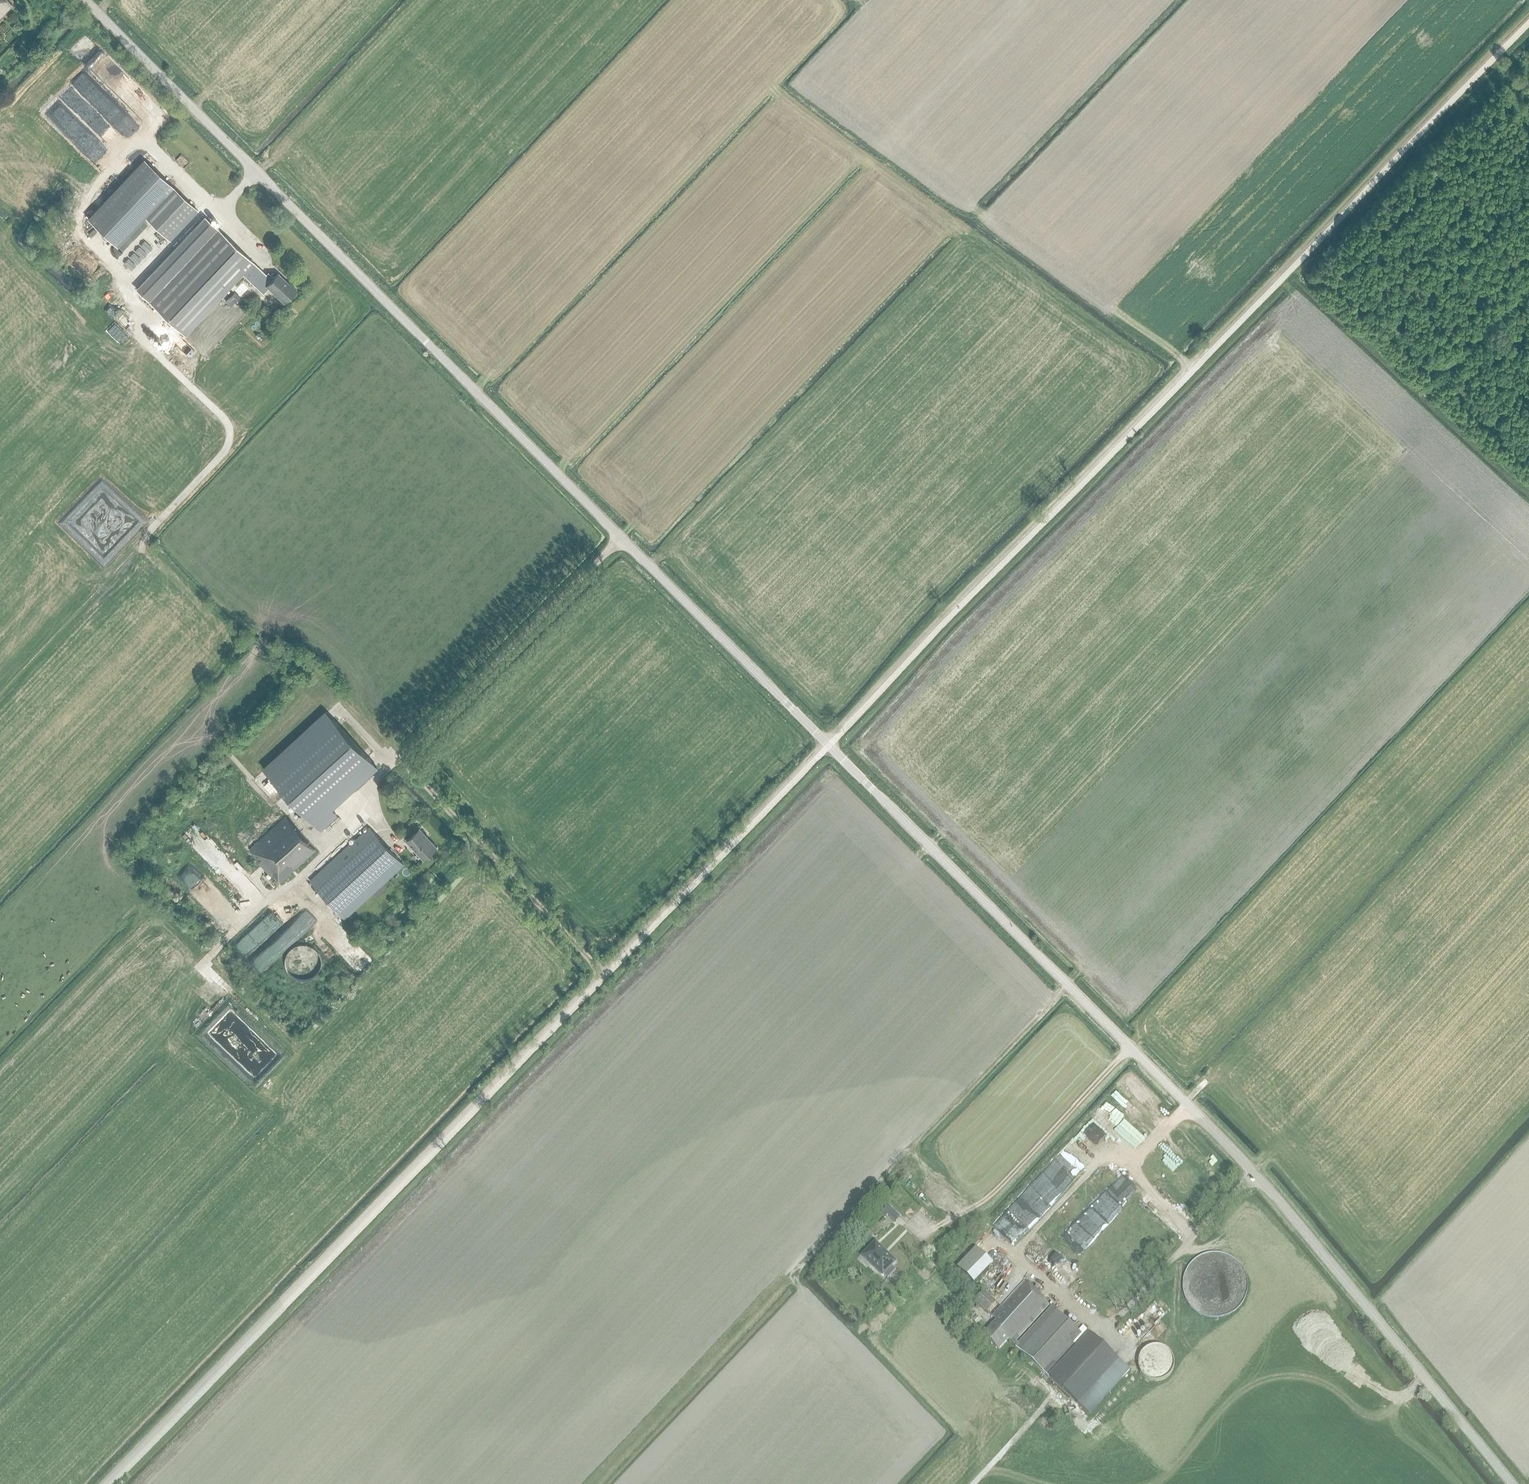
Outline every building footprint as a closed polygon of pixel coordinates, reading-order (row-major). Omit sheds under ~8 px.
[(5,0),(0,0),(0,18),(12,7),(5,0)] [(198,211),(145,160),(89,219),(118,247),(146,218),(171,240),(198,211)] [(205,217),(137,289),(150,302),(185,335),(231,288),(243,274),(246,276),(264,294),(270,288),(285,303),(297,291),(291,284),(290,285),(278,274),(274,279),(268,274),(267,276),(218,230),(205,217)] [(91,237),(97,232),(94,229),(88,234),(91,237)] [(123,259),(130,266),(152,244),(145,237),(123,259)] [(236,294),(227,303),(232,308),(241,300),(236,294)] [(337,816),(331,809),(377,767),(326,712),(264,769),(321,831),(337,816)] [(319,850),(289,815),(251,847),(281,882),(319,850)] [(199,827),(188,837),(222,872),(233,861),(199,827)] [(404,865),(370,827),(310,881),(344,919),(404,865)] [(425,860),(439,848),(421,829),(408,841),(425,860)] [(213,900),(224,891),(198,860),(187,869),(213,900)] [(321,966),(309,941),(286,952),(298,977),(321,966)] [(1092,1201),(1066,1231),(1087,1248),(1112,1218),(1092,1201)] [(892,1210),(887,1205),(880,1213),(885,1218),(887,1215),(892,1210)] [(1015,1242),(1025,1232),(1008,1213),(997,1223),(1015,1242)] [(878,1224),(871,1231),(875,1234),(882,1228),(878,1224)] [(876,1244),(864,1257),(883,1276),(884,1275),(889,1280),(897,1271),(892,1267),(896,1263),(876,1244)] [(979,1246),(960,1267),(978,1283),(997,1262),(979,1246)] [(1244,1300),(1246,1260),(1194,1259),(1193,1302),(1202,1302),(1202,1310),(1232,1311),(1233,1300),(1244,1300)] [(1000,1351),(1010,1340),(1015,1344),(1051,1306),(1026,1282),(996,1313),(998,1314),(994,1318),(997,1321),(983,1335),(1000,1351)] [(996,1302),(984,1290),(973,1301),(985,1313),(996,1302)] [(1079,1332),(1052,1307),(1015,1347),(1078,1404),(1089,1415),(1130,1370),(1119,1360),(1083,1327),(1079,1332)] [(1144,1372),(1171,1373),(1171,1349),(1144,1349),(1144,1372)]
